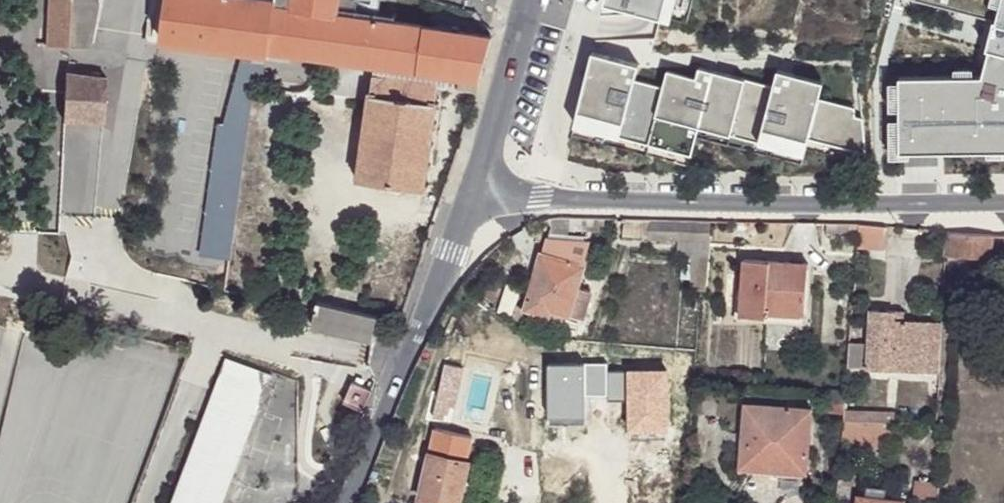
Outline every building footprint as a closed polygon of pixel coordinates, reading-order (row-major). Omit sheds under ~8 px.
[(50,45),(69,46),(72,0),(52,0),(50,45)] [(69,46),(90,46),(101,0),(99,0),(91,0),(84,0),(72,0),(69,46)] [(492,36),(425,27),(413,25),(347,16),(338,14),(295,8),(277,5),(278,0),(169,0),(163,41),(272,54),(273,50),(375,65),(441,73),(452,75),(463,76),(481,79),(492,36)] [(277,5),(295,8),(296,0),(278,0),(277,5)] [(295,8),(338,14),(339,3),(340,0),(296,0),(295,8)] [(606,5),(673,21),(678,0),(607,0),(606,5)] [(976,78),(896,78),(897,158),(1003,157),(1003,0),(998,0),(976,78)] [(348,4),(339,3),(338,14),(347,16),(348,4)] [(413,25),(425,27),(426,17),(414,15),(413,25)] [(593,55),(572,133),(690,158),(695,133),(799,157),(804,138),(865,151),(861,121),(851,120),(852,108),(816,98),(818,85),(774,74),(771,87),(701,71),(698,79),(665,71),(661,89),(635,82),(638,65),(593,55)] [(441,73),(375,65),(370,103),(360,179),(425,187),(439,87),(441,73)] [(450,88),(452,75),(441,73),(439,87),(450,88)] [(76,134),(103,136),(106,77),(68,75),(64,133),(76,134)] [(477,93),(481,79),(463,76),(461,90),(477,93)] [(102,153),(103,136),(76,134),(64,133),(63,163),(83,164),(84,153),(102,153)] [(59,242),(63,163),(51,163),(47,242),(59,242)] [(89,164),(83,164),(63,163),(59,242),(59,247),(59,251),(62,254),(84,260),(89,164)] [(587,217),(572,217),(572,230),(586,230),(587,217)] [(882,248),(884,226),(858,224),(857,234),(856,246),(882,248)] [(947,231),(945,254),(968,255),(972,252),(991,254),(993,234),(947,231)] [(542,254),(526,308),(548,315),(550,309),(582,319),(590,291),(577,287),(583,267),(581,266),(588,242),(582,241),(582,238),(559,236),(559,239),(548,238),(543,255),(542,254)] [(697,253),(706,253),(707,240),(694,240),(694,253),(697,253)] [(742,258),(738,315),(764,316),(765,310),(803,313),(807,263),(742,258)] [(953,278),(952,297),(960,297),(961,279),(953,278)] [(379,315),(319,302),(317,313),(313,326),(373,339),(379,315)] [(847,341),(845,364),(919,369),(922,320),(902,319),(892,318),(893,310),(870,308),(867,342),(847,341)] [(764,316),(738,315),(737,319),(802,324),(803,313),(765,310),(764,316)] [(903,310),(893,310),(892,318),(902,319),(903,310)] [(922,320),(919,369),(933,369),(936,321),(922,320)] [(273,377),(230,360),(175,502),(224,502),(273,377)] [(381,372),(381,370),(376,366),(370,377),(377,380),(381,372)] [(364,411),(373,390),(354,382),(345,404),(364,411)] [(824,411),(840,413),(842,403),(843,390),(826,389),(824,411)] [(742,445),(741,463),(803,467),(805,408),(740,404),(738,434),(738,435),(742,436),(742,445)] [(330,419),(346,439),(358,428),(342,409),(330,419)] [(843,410),(841,420),(881,422),(882,412),(843,410)] [(881,422),(890,423),(893,422),(893,413),(882,412),(881,422)] [(881,422),(841,420),(840,443),(887,447),(890,423),(881,422)] [(432,443),(468,451),(471,436),(435,428),(432,443)] [(722,444),(742,445),(742,436),(738,435),(738,434),(723,434),(722,444)] [(419,500),(431,502),(458,502),(467,463),(465,463),(468,451),(432,443),(419,500)] [(803,467),(741,463),(740,469),(802,473),(803,467)] [(915,495),(937,499),(939,482),(928,481),(927,477),(919,476),(919,480),(916,480),(915,495)] [(857,502),(902,502),(902,499),(885,498),(886,488),(860,485),(859,495),(858,495),(857,502)]
